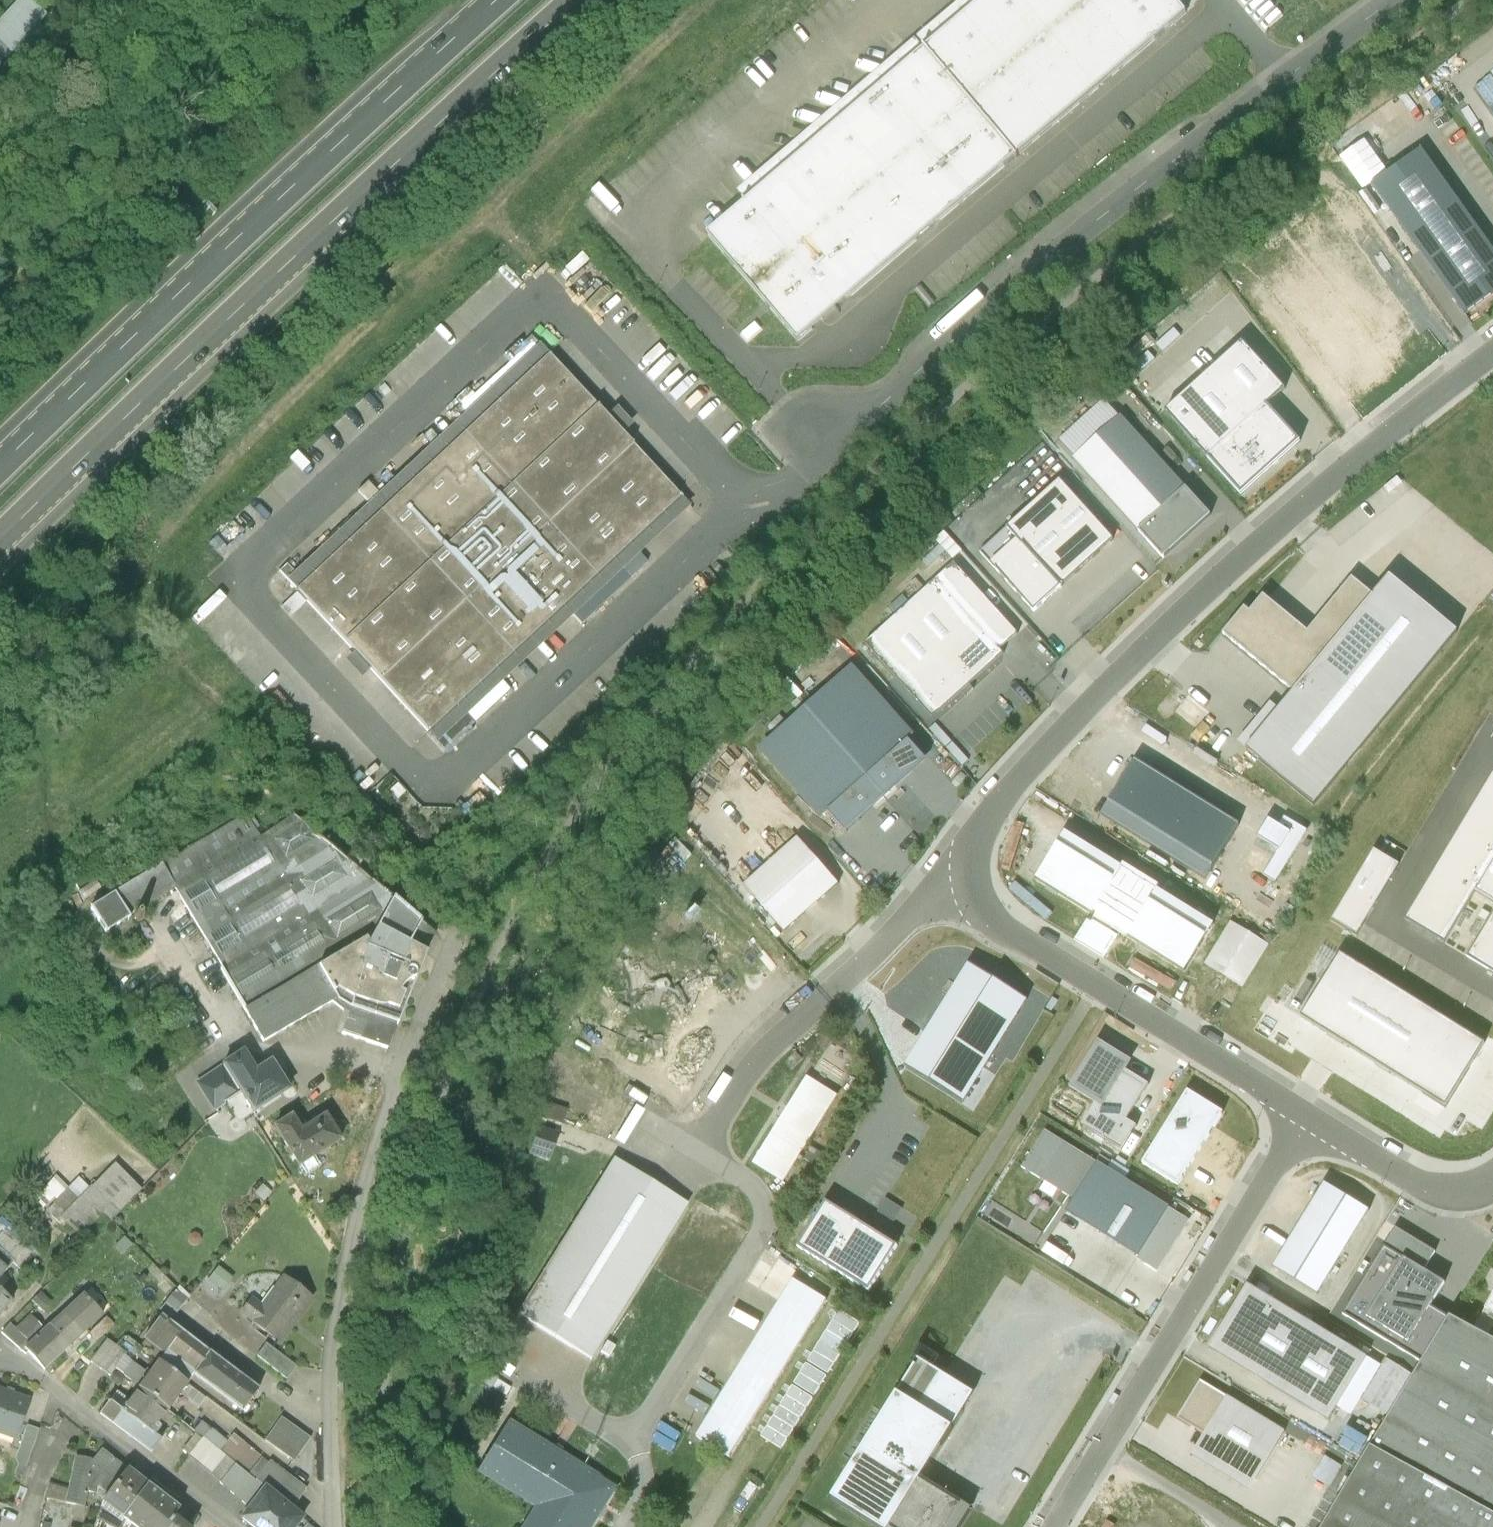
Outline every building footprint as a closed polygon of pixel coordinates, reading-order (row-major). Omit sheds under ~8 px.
[(28,0),(21,0),(0,23),(0,45),(8,52),(43,14),(28,0)] [(927,39),(1017,147),(1188,0),(974,0),(927,39)] [(1017,147),(927,39),(708,228),(797,329),(1017,147)] [(1372,183),(1465,314),(1492,294),(1492,249),(1421,148),(1372,183)] [(284,576),(291,584),(544,347),(537,339),(284,576)] [(1285,388),(1242,342),(1165,412),(1241,495),(1301,441),(1267,405),(1285,388)] [(680,492),(544,347),(291,584),(428,728),(680,492)] [(1122,417),(1074,460),(1164,559),(1211,516),(1122,417)] [(1060,481),(981,553),(1034,613),(1114,541),(1060,481)] [(689,501),(680,492),(428,728),(436,737),(689,501)] [(639,550),(622,567),(630,576),(648,560),(639,550)] [(955,565),(866,645),(933,719),(962,693),(966,697),(974,690),(970,685),(1004,654),(1001,651),(1019,635),(955,565)] [(1458,632),(1390,577),(1374,597),(1295,693),(1280,711),(1271,703),(1238,743),(1315,806),(1458,632)] [(1295,693),(1374,597),(1353,579),(1308,632),(1264,596),(1250,612),(1245,608),(1224,634),(1295,693)] [(213,608),(204,598),(187,614),(196,624),(213,608)] [(855,669),(808,711),(886,798),(927,761),(910,742),(915,737),(855,669)] [(886,798),(808,711),(761,752),(821,820),(829,814),(847,833),(886,798)] [(1240,826),(1136,761),(1102,815),(1206,880),(1240,826)] [(1405,920),(1445,944),(1476,892),(1492,903),(1492,772),(1405,920)] [(1272,886),(1305,830),(1273,812),(1258,838),(1257,837),(1245,858),(1256,865),(1251,874),(1272,886)] [(397,897),(295,814),(261,836),(247,814),(162,864),(177,889),(246,1008),(321,964),(372,935),(375,937),(397,897)] [(501,830),(495,826),(489,837),(495,840),(501,830)] [(839,884),(799,839),(745,886),(785,932),(839,884)] [(1400,866),(1375,851),(1332,921),(1358,936),(1400,866)] [(1165,889),(1121,863),(1089,918),(1134,944),(1165,889)] [(177,889),(162,864),(117,890),(132,915),(177,889)] [(132,915),(117,890),(92,904),(107,929),(132,915)] [(372,935),(321,964),(340,997),(353,1005),(399,1021),(402,1022),(432,947),(416,939),(425,918),(397,897),(375,937),(372,935)] [(1467,957),(1492,972),(1492,913),(1467,957)] [(1119,936),(1089,918),(1072,946),(1102,964),(1119,936)] [(1275,946),(1230,920),(1205,964),(1250,990),(1275,946)] [(1341,954),(1301,1018),(1446,1108),(1485,1044),(1341,954)] [(321,964),(246,1008),(265,1040),(334,1001),(350,1013),(343,1033),(389,1048),(399,1021),(353,1005),(340,997),(321,964)] [(1028,1000),(970,964),(905,1067),(963,1103),(1028,1000)] [(1133,1061),(1098,1041),(1070,1088),(1096,1103),(1104,1108),(1127,1071),(1133,1061)] [(246,1047),(223,1063),(241,1091),(255,1114),(295,1089),(274,1057),(259,1067),(246,1047)] [(241,1091),(223,1063),(195,1082),(215,1111),(241,1091)] [(1149,1085),(1127,1071),(1104,1108),(1096,1103),(1082,1125),(1123,1150),(1137,1126),(1127,1120),(1149,1085)] [(839,1097),(808,1077),(786,1112),(753,1164),(784,1184),(801,1158),(817,1168),(825,1156),(808,1146),(839,1097)] [(1224,1113),(1188,1091),(1143,1164),(1179,1186),(1210,1135),(1209,1135),(1214,1127),(1215,1127),(1224,1113)] [(299,1110),(276,1125),(300,1162),(345,1134),(330,1110),(307,1124),(299,1110)] [(529,1154),(550,1162),(555,1147),(559,1135),(538,1127),(534,1140),(529,1154)] [(1075,1198),(1097,1163),(1045,1131),(1023,1166),(1075,1198)] [(181,1149),(174,1141),(165,1150),(172,1157),(181,1149)] [(689,1205),(614,1159),(517,1314),(592,1360),(689,1205)] [(144,1188),(116,1161),(79,1198),(72,1191),(49,1215),(58,1223),(63,1218),(79,1234),(104,1209),(114,1219),(144,1188)] [(1170,1208),(1097,1163),(1075,1198),(1066,1212),(1138,1257),(1139,1257),(1170,1208)] [(273,1192),(264,1184),(257,1192),(266,1200),(273,1192)] [(1370,1210),(1325,1184),(1274,1268),(1318,1295),(1370,1210)] [(898,1246),(827,1202),(798,1248),(870,1292),(898,1246)] [(1188,1220),(1170,1208),(1139,1257),(1138,1257),(1137,1259),(1156,1271),(1188,1220)] [(1396,1228),(1344,1315),(1424,1363),(1451,1318),(1431,1307),(1445,1284),(1424,1271),(1436,1252),(1396,1228)] [(0,1235),(0,1247),(15,1261),(20,1265),(31,1253),(5,1229),(0,1235)] [(244,1233),(239,1241),(245,1245),(250,1237),(244,1233)] [(134,1246),(127,1238),(116,1248),(123,1256),(134,1246)] [(0,1247),(0,1260),(8,1268),(15,1261),(0,1247)] [(1,1316),(16,1301),(1,1288),(9,1280),(3,1274),(8,1268),(0,1260),(0,1315),(1,1316)] [(220,1266),(209,1279),(223,1291),(234,1278),(220,1266)] [(262,1302),(254,1295),(241,1312),(281,1342),(316,1297),(284,1273),(262,1302)] [(828,1301),(794,1280),(780,1302),(767,1323),(753,1345),(740,1367),(726,1389),(712,1412),(697,1437),(730,1458),(749,1428),(780,1377),(828,1301)] [(1368,1359),(1248,1286),(1210,1349),(1330,1421),(1368,1359)] [(189,1299),(177,1289),(161,1309),(173,1319),(189,1299)] [(46,1329),(27,1347),(29,1350),(47,1369),(106,1314),(85,1292),(46,1329)] [(41,1292),(32,1301),(43,1311),(51,1302),(41,1292)] [(1480,1320),(1492,1327),(1492,1296),(1480,1320)] [(190,1382),(196,1374),(213,1352),(164,1314),(146,1337),(167,1353),(162,1360),(190,1382)] [(11,1323),(2,1334),(25,1354),(29,1350),(27,1347),(46,1329),(31,1315),(17,1329),(11,1323)] [(107,1318),(90,1333),(98,1342),(115,1326),(107,1318)] [(1451,1318),(1424,1363),(1325,1526),(1492,1526),(1492,1341),(1451,1318)] [(108,1339),(91,1362),(111,1376),(127,1353),(108,1339)] [(297,1365),(267,1343),(258,1356),(288,1378),(297,1365)] [(213,1352),(196,1374),(245,1411),(262,1389),(213,1352)] [(919,1359),(832,1499),(878,1526),(961,1526),(972,1508),(923,1477),(974,1393),(943,1374),(919,1359)] [(190,1382),(162,1360),(141,1386),(171,1408),(190,1382)] [(1286,1433),(1201,1381),(1178,1419),(1205,1435),(1192,1455),(1250,1490),(1286,1433)] [(141,1386),(131,1400),(143,1410),(127,1434),(152,1453),(163,1439),(157,1434),(163,1427),(159,1424),(171,1408),(141,1386)] [(0,1387),(0,1435),(18,1440),(32,1398),(0,1387)] [(100,1414),(127,1434),(143,1410),(131,1400),(118,1390),(100,1414)] [(283,1417),(266,1440),(295,1462),(312,1438),(283,1417)] [(534,1507),(522,1526),(594,1526),(605,1510),(618,1488),(557,1451),(549,1445),(509,1421),(477,1472),(534,1507)] [(39,1429),(27,1425),(16,1458),(28,1462),(39,1429)] [(189,1455),(203,1439),(195,1433),(182,1449),(189,1455)] [(235,1433),(221,1451),(249,1474),(263,1456),(235,1433)] [(221,1451),(204,1438),(203,1439),(189,1455),(242,1499),(257,1481),(249,1474),(221,1451)] [(109,1494),(130,1467),(104,1446),(93,1459),(75,1455),(68,1489),(65,1504),(83,1510),(88,1492),(96,1493),(99,1487),(109,1494)] [(308,1487),(271,1460),(257,1481),(293,1508),(308,1487)] [(103,1502),(124,1518),(151,1483),(130,1467),(109,1494),(103,1502)] [(151,1483),(124,1518),(136,1526),(176,1526),(171,1524),(184,1508),(151,1483)] [(65,1504),(68,1489),(49,1484),(46,1500),(65,1504)] [(253,1526),(295,1526),(302,1518),(264,1488),(241,1518),(253,1526)] [(1137,1509),(1126,1526),(1167,1526),(1137,1509)]
